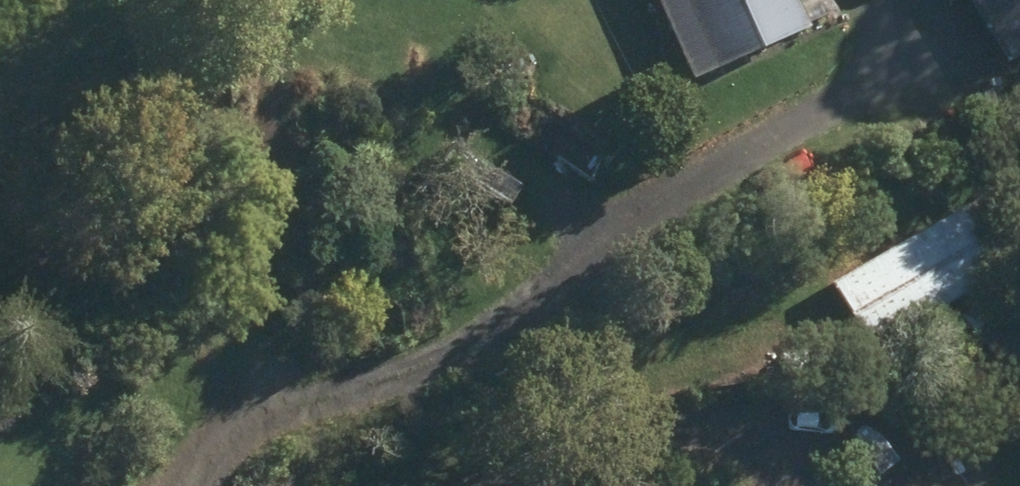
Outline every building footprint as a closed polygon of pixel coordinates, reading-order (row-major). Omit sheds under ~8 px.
[(696,87),(814,36),(810,27),(835,17),(827,0),(658,0),(696,87)] [(1017,67),(1019,65),(1019,0),(974,0),(1017,67)] [(468,150),(510,183),(529,158),(486,125),(468,150)] [(875,358),(1019,273),(1019,266),(983,203),(835,290),(875,358)] [(1019,397),(1019,291),(1014,283),(963,324),(1019,397)]
